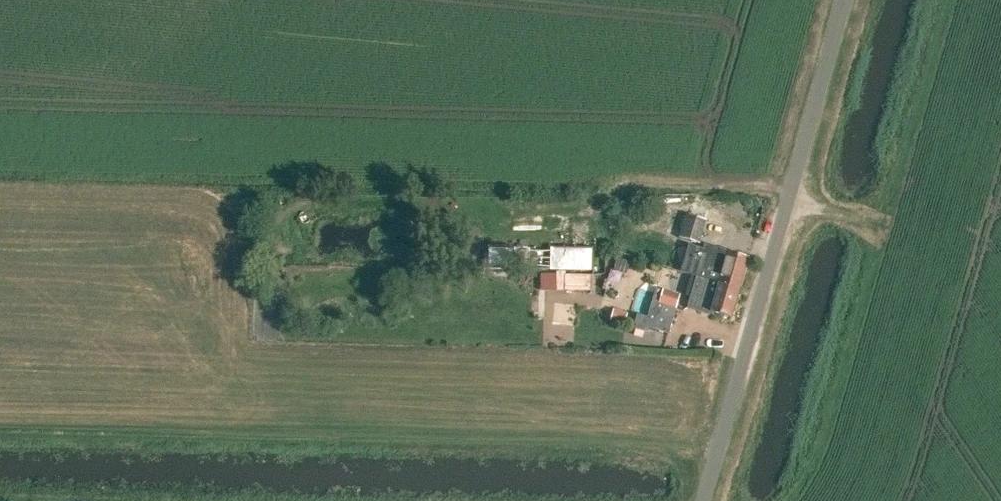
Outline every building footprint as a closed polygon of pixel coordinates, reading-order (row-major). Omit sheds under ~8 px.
[(700,242),(707,219),(686,213),(680,236),(700,242)] [(599,268),(599,247),(495,245),(494,266),(599,268)] [(697,275),(740,287),(748,258),(711,247),(709,252),(689,246),(681,273),(696,277),(697,275)] [(617,259),(614,271),(625,274),(628,262),(617,259)] [(565,275),(565,291),(591,291),(591,275),(565,275)] [(731,318),(740,287),(697,275),(696,277),(687,308),(710,315),(710,312),(731,318)] [(643,332),(645,327),(668,334),(679,295),(655,288),(647,317),(636,314),(633,324),(635,324),(634,329),(643,332)] [(557,325),(581,325),(581,301),(557,301),(557,325)]
